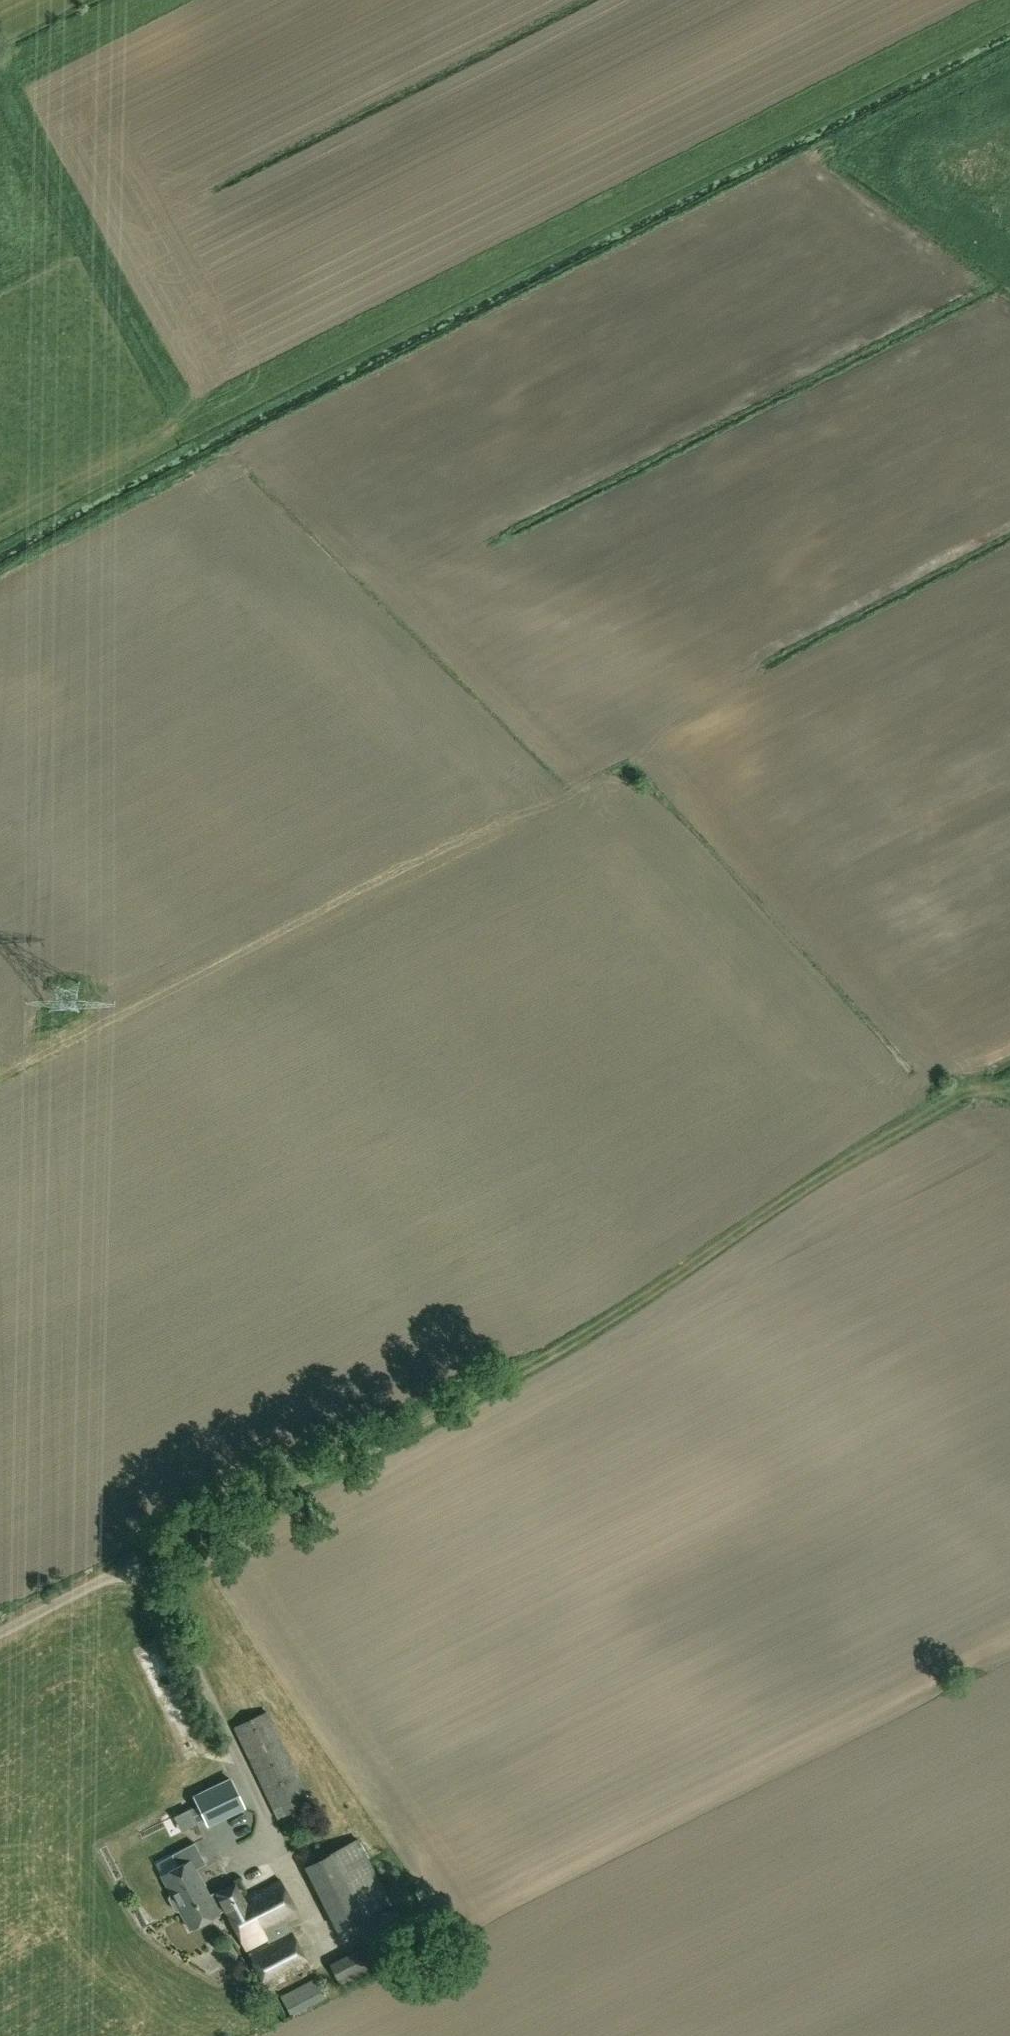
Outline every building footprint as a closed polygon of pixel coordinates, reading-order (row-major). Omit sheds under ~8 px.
[(279,1820),(311,1805),(268,1713),(236,1728),(279,1820)] [(229,1780),(193,1798),(205,1823),(241,1805),(229,1780)] [(303,1834),(301,1838),(303,1842),(306,1843),(310,1842),(312,1838),(310,1834),(306,1832),(303,1834)] [(339,1931),(390,1905),(357,1841),(306,1867),(339,1931)] [(169,1899),(172,1905),(204,1889),(194,1871),(205,1865),(194,1844),(171,1856),(177,1868),(162,1877),(171,1895),(169,1899)] [(216,1894),(217,1896),(223,1907),(243,1946),(287,1923),(298,1917),(279,1880),(243,1900),(235,1884),(216,1894)] [(210,1900),(204,1889),(172,1905),(176,1910),(180,1911),(189,1930),(218,1915),(216,1911),(223,1907),(217,1896),(210,1900)] [(310,1966),(287,1923),(243,1946),(266,1989),(310,1966)] [(331,1965),(341,1986),(389,1964),(379,1941),(331,1965)] [(316,1980),(282,1998),(291,2016),(325,1999),(316,1980)]
